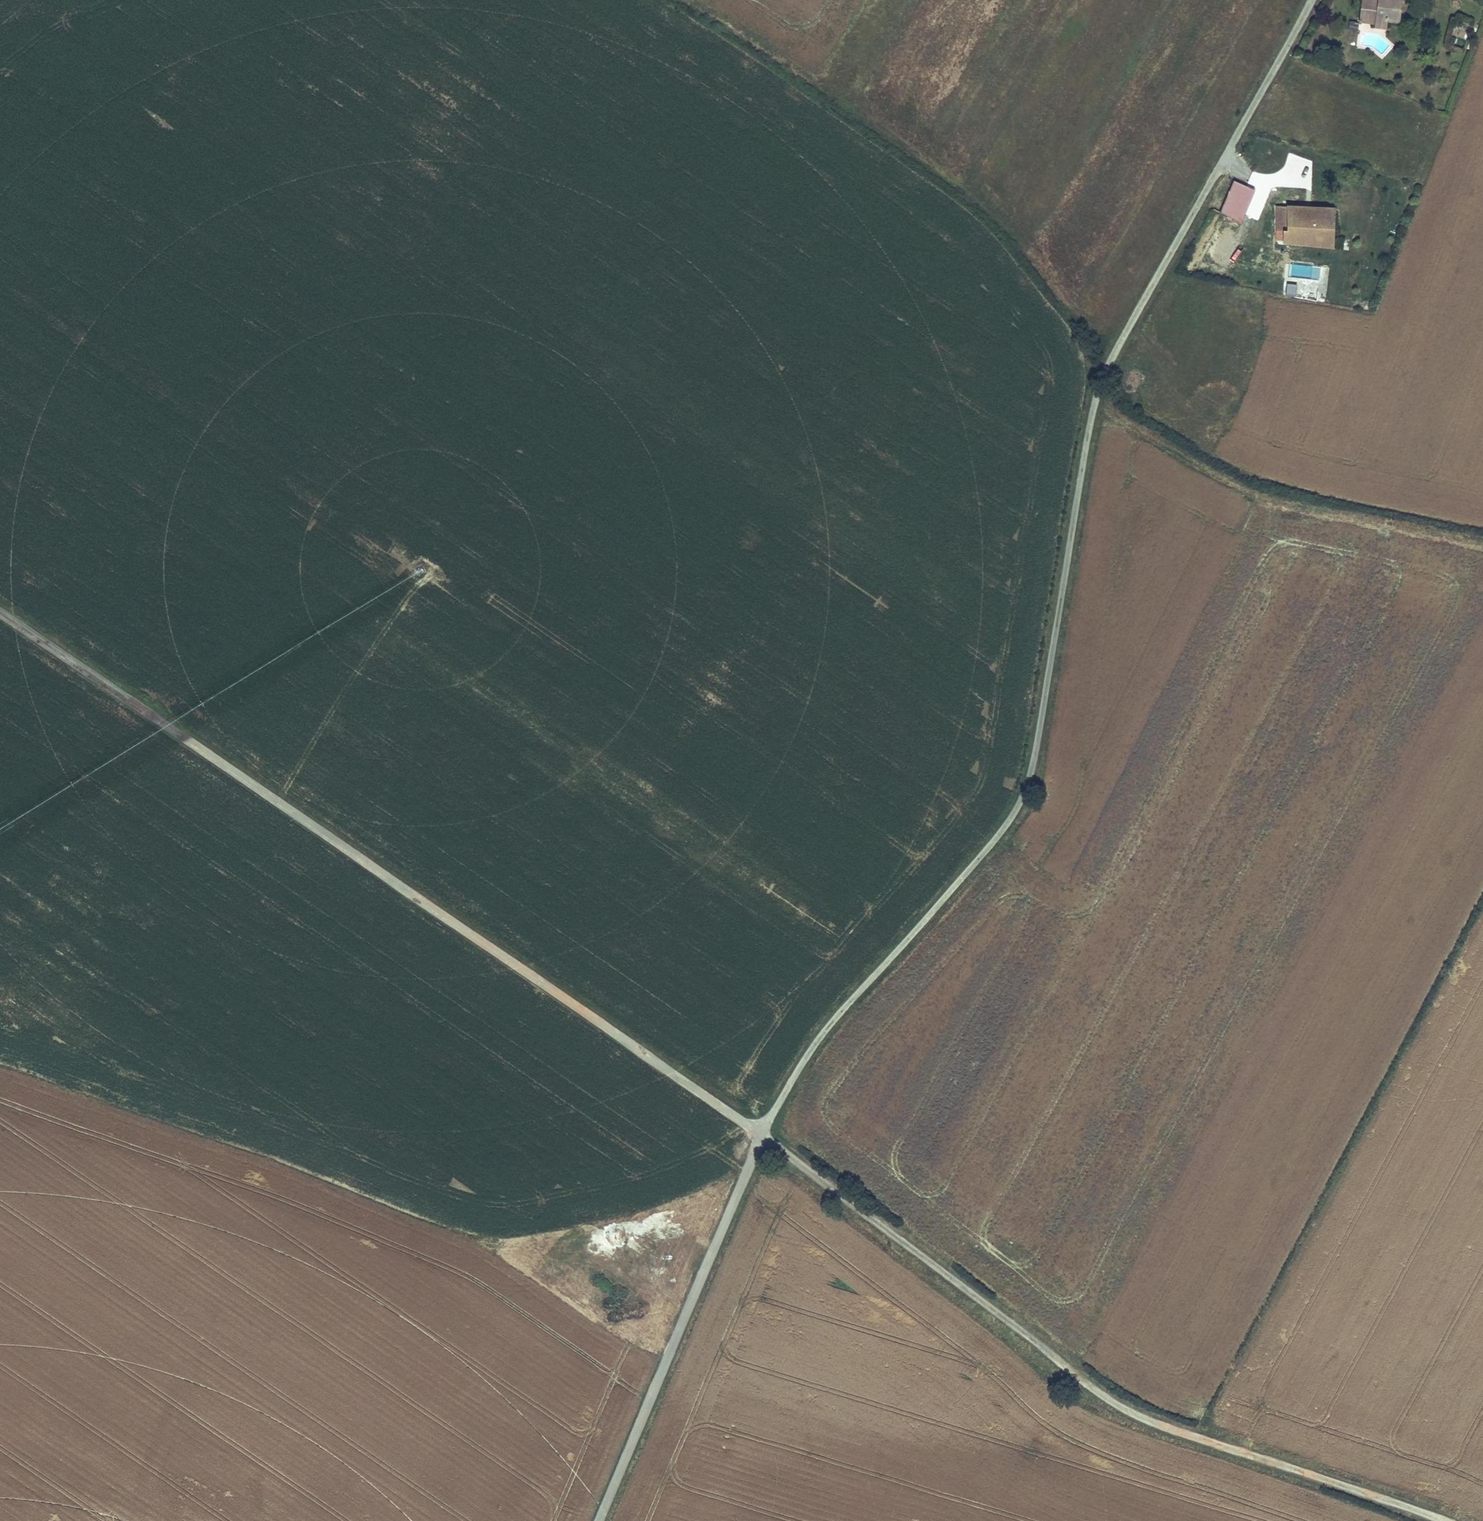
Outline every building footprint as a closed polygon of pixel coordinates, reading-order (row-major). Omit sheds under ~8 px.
[(1357,2),(1367,3),(1366,12),(1374,14),(1370,23),(1387,25),(1387,18),(1388,14),(1400,14),(1401,0),(1357,0),(1357,2)] [(1357,2),(1355,22),(1370,23),(1374,14),(1366,12),(1367,3),(1357,2)] [(1237,181),(1221,212),(1242,222),(1257,192),(1237,181)] [(1318,210),(1275,207),(1272,243),(1337,246),(1338,220),(1318,219),(1318,210)] [(1339,211),(1318,210),(1318,219),(1338,220),(1339,211)]
